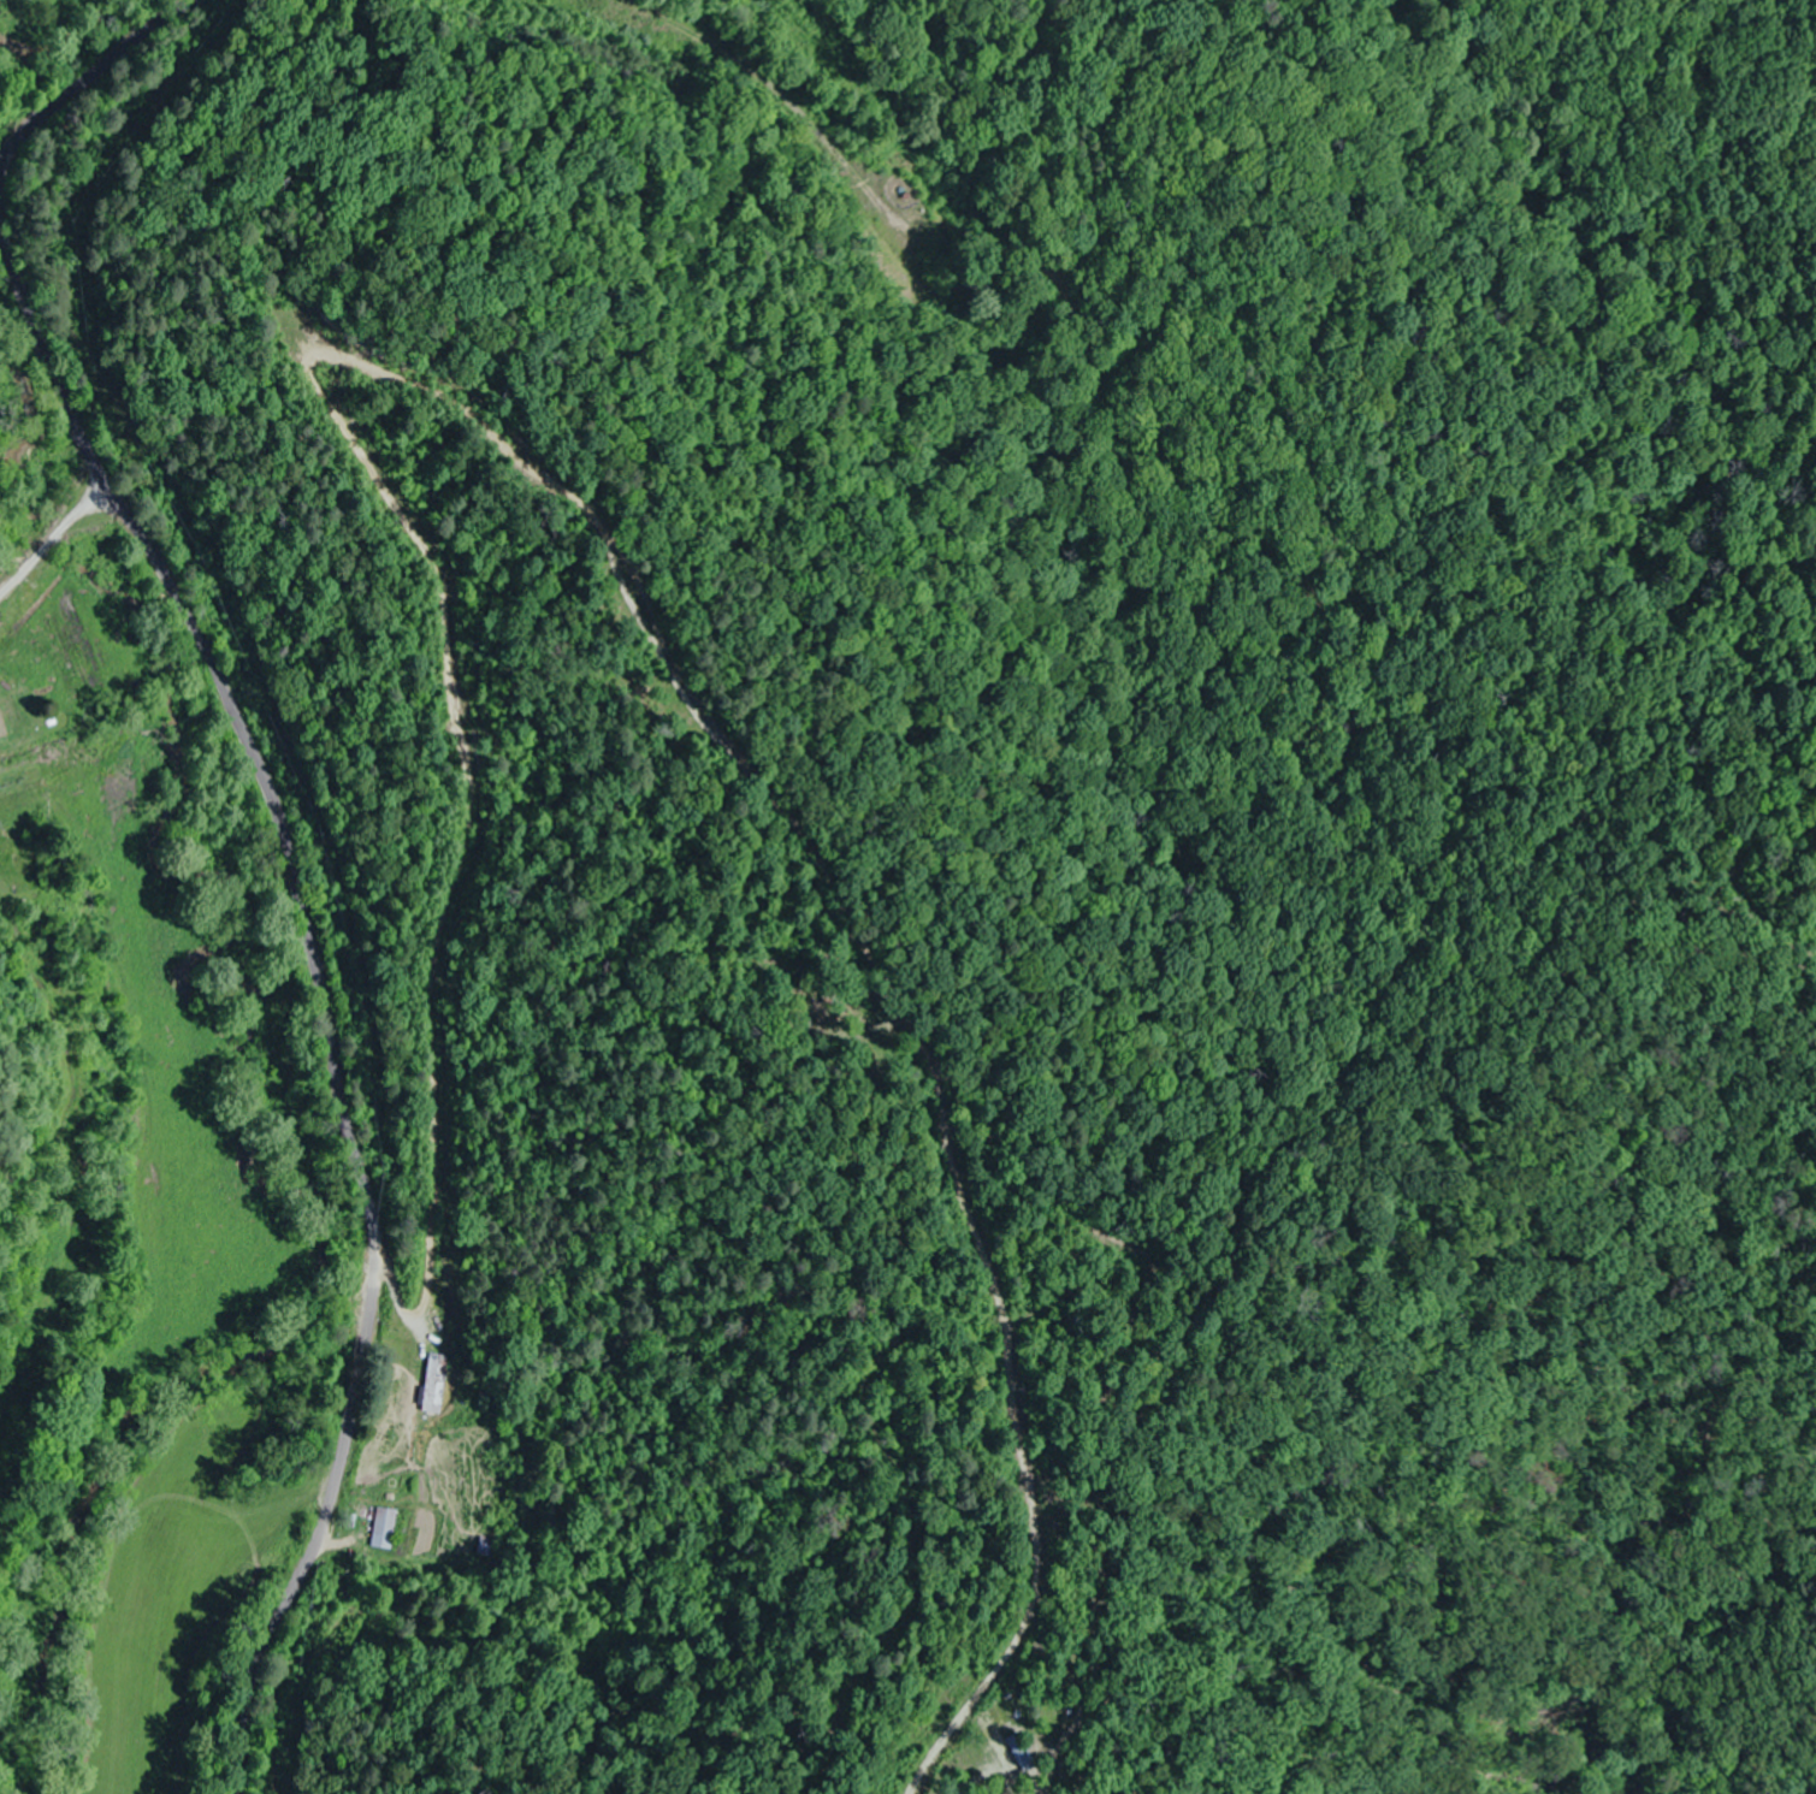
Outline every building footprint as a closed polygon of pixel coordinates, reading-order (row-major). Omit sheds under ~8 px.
[(445,1355),(426,1353),(420,1412),(439,1414),(445,1355)] [(370,1548),(390,1550),(394,1509),(374,1507),(370,1548)] [(413,1520),(403,1517),(399,1533),(408,1535),(413,1520)] [(491,1555),(494,1539),(478,1536),(475,1552),(491,1555)] [(1031,1768),(1011,1734),(999,1741),(1019,1775),(1031,1768)]
